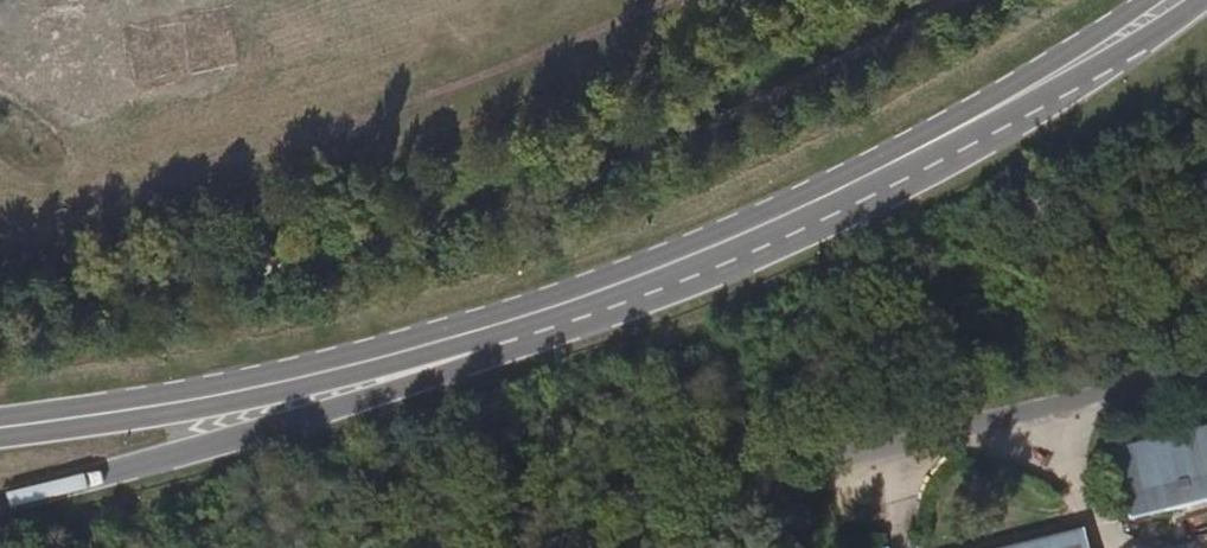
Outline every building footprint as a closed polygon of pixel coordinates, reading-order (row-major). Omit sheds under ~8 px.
[(1117,456),(1134,528),(1206,510),(1206,434),(1117,456)] [(1084,536),(1032,547),(1087,547),(1084,536)]
